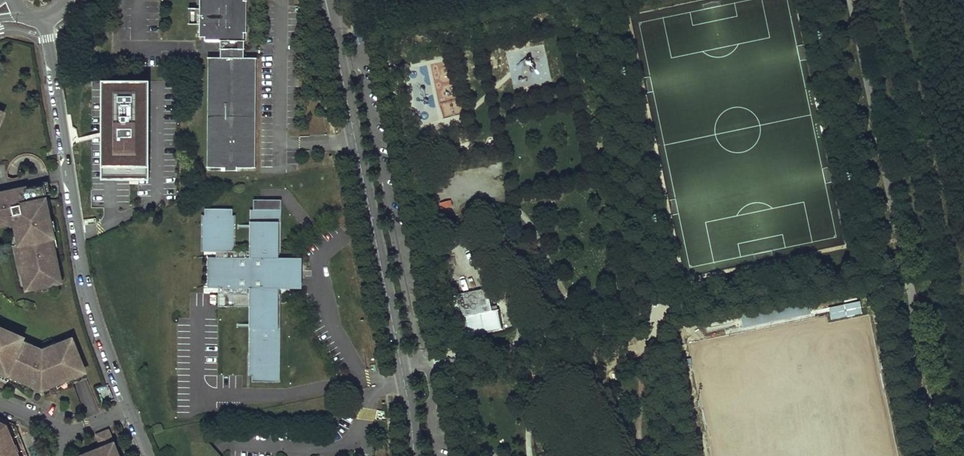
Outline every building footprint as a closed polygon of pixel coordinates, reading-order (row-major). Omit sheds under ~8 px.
[(252,58),(242,58),(242,49),(242,0),(197,0),(197,8),(187,8),(186,25),(197,25),(197,37),(218,37),(218,49),(219,49),(219,58),(209,58),(208,168),(251,168),(252,58)] [(102,135),(102,180),(150,180),(151,82),(103,81),(102,135)] [(45,200),(48,198),(46,192),(16,198),(14,195),(12,194),(9,193),(7,193),(5,193),(8,204),(0,206),(0,225),(15,222),(19,244),(17,244),(24,274),(29,273),(32,288),(55,283),(52,268),(58,267),(51,237),(53,237),(45,200)] [(281,253),(282,200),(253,200),(253,251),(232,251),(232,209),(204,209),(204,252),(216,252),(216,258),(209,258),(209,288),(218,288),(218,294),(218,306),(252,307),(252,382),(280,382),(281,294),(280,294),(280,288),(289,288),(289,287),(289,276),(293,276),(293,270),(289,270),(289,260),(289,258),(280,258),(280,253),(281,253)] [(299,287),(299,260),(289,260),(289,270),(293,270),(293,276),(289,276),(289,287),(299,287)] [(61,282),(58,267),(52,268),(55,283),(61,282)] [(32,288),(29,273),(24,274),(27,289),(32,288)] [(462,316),(491,310),(487,290),(458,296),(457,295),(452,296),(456,317),(462,316)] [(491,310),(462,316),(466,336),(501,329),(496,309),(491,310)] [(4,380),(7,374),(28,383),(29,386),(32,387),(39,384),(42,389),(70,378),(68,375),(83,369),(71,340),(40,353),(39,350),(21,342),(22,338),(15,335),(13,339),(2,334),(0,335),(0,379),(4,380)] [(89,379),(77,381),(82,411),(94,408),(89,379)] [(0,418),(0,455),(27,455),(24,449),(16,445),(15,446),(12,439),(19,436),(15,424),(0,418)] [(113,445),(108,432),(98,436),(103,449),(84,455),(117,455),(113,445)] [(24,449),(19,436),(12,439),(15,446),(16,445),(24,449)] [(195,452),(196,453),(192,455),(220,455),(207,441),(195,452)]
